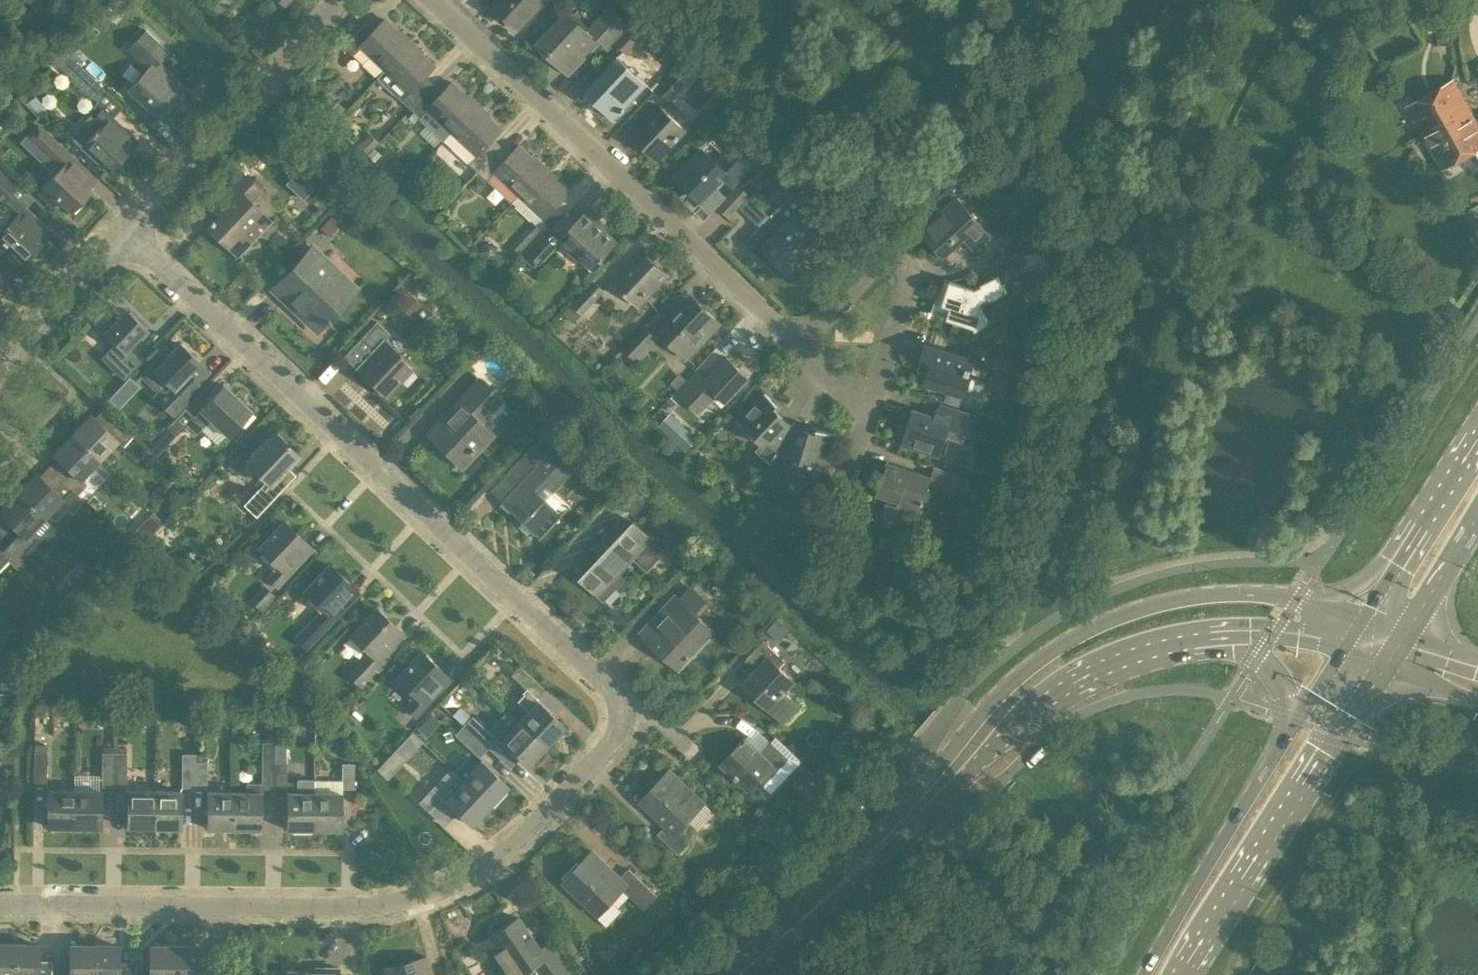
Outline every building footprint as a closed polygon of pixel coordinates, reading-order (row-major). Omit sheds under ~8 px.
[(492,4),(518,28),(544,0),(495,0),(492,4)] [(607,49),(614,41),(629,25),(607,6),(587,29),(569,12),(537,46),(556,64),(573,46),(583,55),(597,40),(607,49)] [(406,39),(386,19),(377,28),(368,19),(345,44),(379,76),(386,69),(412,41),(408,37),(406,39)] [(634,20),(629,25),(614,41),(626,53),(646,31),(634,20)] [(169,52),(145,29),(126,49),(146,68),(126,89),(157,119),(178,96),(164,83),(172,73),(160,61),(169,52)] [(1447,36),(1436,37),(1437,47),(1449,46),(1447,36)] [(258,51),(264,52),(267,47),(264,41),(258,41),(255,46),(258,51)] [(453,82),(444,91),(427,74),(435,66),(414,46),(416,44),(412,41),(386,69),(379,76),(402,98),(446,139),(453,131),(479,104),(475,100),(474,102),(453,82)] [(646,84),(617,56),(585,91),(614,118),(621,111),(622,112),(627,107),(626,105),(646,84)] [(95,100),(105,90),(95,82),(70,59),(61,69),(86,92),(95,100)] [(670,97),(691,74),(679,62),(658,85),(670,97)] [(1441,169),(1477,148),(1477,125),(1452,79),(1405,106),(1441,169)] [(318,108),(333,122),(345,108),(330,94),(318,108)] [(519,145),(511,154),(493,138),(502,129),(481,109),(483,107),(479,104),(453,131),(446,139),(513,202),(520,195),(546,167),(542,163),(540,165),(519,145)] [(685,130),(657,104),(630,133),(658,159),(685,130)] [(130,135),(102,108),(93,117),(91,115),(72,135),(100,161),(109,170),(128,150),(122,144),(130,135)] [(794,115),(791,118),(803,129),(808,124),(797,113),(794,115)] [(71,211),(90,190),(87,188),(95,179),(38,125),(28,136),(61,167),(38,191),(52,204),(57,198),(71,211)] [(368,132),(359,142),(368,150),(377,141),(368,132)] [(715,163),(701,150),(676,177),(701,200),(723,177),(731,185),(752,163),(733,145),(715,163)] [(375,148),(369,155),(376,161),(382,155),(375,148)] [(0,167),(0,203),(3,206),(0,210),(0,242),(1,244),(2,243),(4,245),(4,244),(23,261),(46,237),(39,231),(44,226),(9,192),(17,183),(10,176),(0,167)] [(545,218),(569,192),(548,172),(550,170),(546,167),(520,195),(513,202),(536,224),(543,216),(545,218)] [(207,227),(237,256),(256,236),(247,227),(261,212),(250,202),(261,191),(241,172),(216,200),(225,209),(214,221),(212,219),(208,222),(210,224),(207,227)] [(295,173),(289,184),(307,195),(314,185),(295,173)] [(477,175),(469,183),(475,188),(480,188),(485,182),(477,175)] [(719,207),(728,215),(748,194),(738,185),(719,207)] [(778,209),(771,216),(807,251),(830,227),(818,216),(828,205),(809,187),(798,198),(804,203),(789,219),(778,209)] [(436,189),(431,202),(442,206),(447,193),(436,189)] [(943,255),(964,236),(974,247),(989,234),(957,198),(921,230),(943,255)] [(596,222),(597,221),(598,219),(588,209),(563,237),(595,267),(604,257),(602,255),(616,241),(596,222)] [(750,233),(758,224),(746,213),(738,222),(750,233)] [(340,224),(331,216),(321,226),(329,234),(340,224)] [(771,216),(766,222),(746,243),(773,268),(778,263),(787,272),(807,251),(771,216)] [(538,223),(537,223),(515,247),(525,256),(547,232),(538,223)] [(1015,231),(1020,253),(1023,252),(1047,247),(1043,225),(1015,231)] [(547,232),(525,256),(535,265),(558,242),(547,232)] [(356,288),(312,247),(273,288),(289,304),(293,300),(320,326),(356,288)] [(1054,248),(1041,251),(1044,263),(1057,260),(1054,248)] [(1023,252),(1020,253),(995,258),(998,270),(1025,264),(1023,252)] [(611,280),(639,306),(669,274),(647,254),(638,264),(632,258),(611,280)] [(1,266),(0,265),(0,286),(10,275),(1,266)] [(980,308),(982,301),(988,298),(989,301),(1006,292),(997,275),(980,283),(981,285),(975,288),(944,278),(940,291),(938,290),(931,311),(948,316),(947,318),(973,326),(974,329),(986,322),(980,308)] [(581,311),(604,288),(594,279),(572,303),(581,311)] [(411,294),(402,303),(411,312),(420,302),(411,294)] [(720,323),(691,295),(658,331),(687,358),(720,323)] [(101,311),(93,319),(104,329),(102,331),(114,343),(103,354),(126,376),(141,361),(128,349),(147,329),(125,308),(112,322),(101,311)] [(376,321),(361,337),(374,350),(357,368),(386,395),(413,367),(384,340),(390,333),(376,321)] [(635,357),(655,335),(644,325),(624,346),(635,357)] [(186,399),(184,397),(209,371),(179,343),(167,356),(162,352),(145,370),(155,379),(163,379),(170,385),(158,398),(157,397),(156,398),(173,414),(186,399)] [(973,346),(969,358),(926,344),(918,370),(928,373),(925,384),(962,396),(969,373),(987,379),(995,353),(973,346)] [(1004,355),(997,353),(994,366),(1000,368),(1004,355)] [(717,392),(725,401),(748,377),(726,356),(705,379),(696,370),(677,390),(699,411),(717,392)] [(1015,359),(1013,366),(1016,373),(1023,375),(1027,363),(1015,359)] [(480,378),(427,434),(462,467),(479,449),(492,435),(479,423),(502,399),(480,378)] [(251,410),(223,384),(219,388),(201,408),(187,423),(197,432),(211,418),(228,434),(251,410)] [(109,398),(118,407),(125,400),(116,391),(109,398)] [(764,392),(738,421),(762,444),(756,450),(769,463),(791,427),(781,418),(782,417),(774,409),(778,405),(764,392)] [(975,416),(941,405),(937,418),(914,410),(908,428),(898,424),(894,439),(904,442),(903,443),(939,454),(945,436),(967,443),(975,416)] [(89,413),(71,433),(98,459),(116,440),(121,445),(131,434),(106,410),(97,420),(89,413)] [(670,414),(659,426),(685,451),(697,439),(670,414)] [(1017,426),(1003,422),(1000,430),(1015,435),(1017,426)] [(154,457),(179,430),(170,423),(146,449),(154,457)] [(805,430),(805,432),(791,427),(769,463),(771,464),(773,461),(788,466),(787,469),(808,476),(812,465),(823,469),(834,433),(816,428),(815,433),(805,430)] [(298,455),(273,432),(245,461),(266,481),(243,504),(252,512),(256,516),(281,490),(272,481),(298,455)] [(543,499),(568,473),(545,451),(553,442),(543,432),(521,456),(532,467),(500,501),(538,539),(543,533),(560,515),(543,499)] [(81,478),(98,459),(71,433),(52,453),(60,460),(51,469),(76,493),(86,482),(81,478)] [(563,443),(578,458),(588,449),(573,434),(563,443)] [(886,461),(875,494),(899,502),(898,506),(920,513),(930,482),(955,490),(960,474),(935,465),(931,476),(906,468),(886,461)] [(76,493),(51,469),(42,479),(34,472),(16,491),(44,517),(61,498),(73,509),(83,499),(76,493)] [(44,517),(16,491),(0,508),(0,513),(5,518),(0,524),(0,531),(22,551),(40,532),(34,527),(44,517)] [(283,520),(261,544),(258,547),(253,545),(247,546),(244,551),(244,556),(246,560),(252,562),(259,559),(261,552),(277,567),(267,578),(276,586),(312,548),(283,520)] [(580,578),(598,596),(634,558),(647,570),(666,551),(634,520),(625,529),(617,521),(601,538),(609,546),(580,578)] [(142,523),(135,529),(145,539),(151,533),(142,523)] [(22,551),(0,531),(0,563),(6,556),(19,568),(29,558),(22,551)] [(873,571),(877,559),(857,552),(853,565),(873,571)] [(93,567),(85,560),(80,565),(89,572),(93,567)] [(307,625),(318,635),(358,591),(329,564),(312,582),(304,591),(322,608),(307,625)] [(276,597),(266,587),(252,602),(262,612),(276,597)] [(640,633),(678,669),(714,631),(676,595),(640,633)] [(349,635),(368,652),(346,675),(363,690),(378,674),(372,669),(396,644),(387,635),(395,626),(375,607),(349,635)] [(0,630),(0,639),(2,641),(8,635),(1,629),(0,630)] [(758,668),(742,685),(767,708),(783,722),(797,707),(782,692),(793,681),(779,667),(785,661),(763,640),(746,657),(758,668)] [(18,646),(14,643),(9,649),(13,652),(18,646)] [(3,665),(12,655),(3,647),(0,650),(0,662),(3,665)] [(414,716),(450,678),(421,651),(396,678),(415,696),(404,707),(414,716)] [(303,665),(295,673),(305,684),(314,675),(303,665)] [(516,701),(527,711),(517,721),(545,747),(564,726),(537,702),(539,700),(535,697),(543,688),(519,665),(510,674),(526,689),(516,701)] [(12,703),(15,703),(15,693),(12,693),(0,693),(0,703),(12,703)] [(433,713),(421,725),(428,732),(440,720),(433,713)] [(462,725),(468,730),(487,747),(495,739),(471,716),(462,725)] [(275,718),(275,731),(284,731),(284,718),(275,718)] [(527,765),(545,747),(517,721),(500,739),(527,765)] [(478,756),(487,747),(468,730),(460,739),(478,756)] [(390,757),(401,767),(421,746),(410,736),(390,757)] [(744,737),(721,762),(734,774),(749,788),(757,779),(764,785),(789,758),(770,741),(760,752),(744,737)] [(261,788),(273,788),(274,761),(274,745),(274,743),(262,743),(261,788)] [(12,761),(12,745),(2,745),(2,761),(12,761)] [(274,761),(286,762),(286,745),(274,745),(274,761)] [(46,751),(33,751),(33,784),(46,784),(46,751)] [(101,784),(113,784),(113,751),(101,751),(101,784)] [(125,751),(113,751),(113,784),(125,784),(125,751)] [(193,785),(193,760),(193,752),(181,752),(181,785),(193,785)] [(205,760),(193,760),(193,785),(205,785),(205,760)] [(480,760),(462,779),(489,805),(507,786),(480,760)] [(274,761),(273,788),(286,788),(286,762),(274,761)] [(342,763),(341,788),(353,788),(354,763),(342,763)] [(827,782),(829,784),(840,774),(837,771),(830,764),(820,775),(827,782)] [(669,769),(640,801),(666,825),(659,832),(681,853),(692,841),(679,828),(704,802),(669,769)] [(471,824),(489,805),(462,779),(444,799),(471,824)] [(823,788),(814,779),(803,790),(812,799),(823,788)] [(313,829),(313,792),(313,780),(298,780),(297,792),(287,792),(286,829),(313,829)] [(313,829),(339,829),(340,780),(313,780),(313,792),(313,829)] [(233,828),(259,828),(260,783),(246,783),(246,792),(233,791),(233,828)] [(46,826),(73,827),(73,789),(47,788),(46,826)] [(100,789),(73,789),(73,827),(99,827),(100,789)] [(126,827),(153,827),(153,790),(127,790),(126,827)] [(180,790),(153,790),(153,827),(179,828),(180,790)] [(206,828),(233,828),(233,791),(207,791),(206,828)] [(779,835),(763,819),(755,827),(771,843),(779,835)] [(648,906),(658,895),(628,868),(620,877),(592,850),(563,882),(597,915),(625,885),(648,906)] [(682,911),(688,917),(696,909),(688,901),(682,907),(682,911)] [(481,941),(497,964),(489,970),(492,974),(517,974),(534,964),(541,974),(545,974),(550,972),(552,974),(567,974),(570,973),(549,942),(539,949),(517,917),(481,941)] [(14,944),(0,944),(0,974),(13,974),(14,944)] [(14,944),(13,974),(51,974),(51,971),(37,971),(37,944),(14,944)] [(93,945),(70,944),(69,971),(56,971),(56,974),(93,974),(93,945)] [(93,945),(93,974),(131,974),(131,971),(117,971),(117,945),(93,945)] [(173,946),(149,945),(149,972),(136,972),(136,974),(173,974),(173,946)] [(173,946),(173,974),(211,974),(211,972),(197,972),(197,946),(173,946)] [(426,956),(384,967),(386,974),(431,974),(426,956)]
